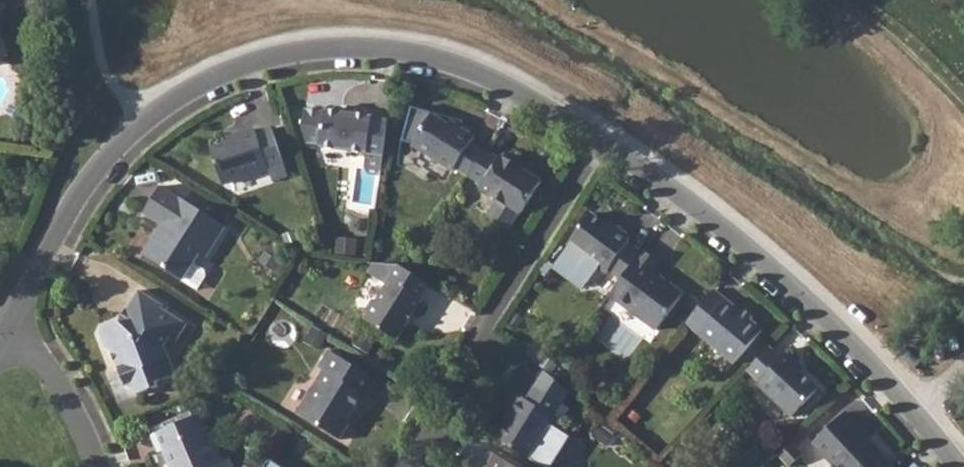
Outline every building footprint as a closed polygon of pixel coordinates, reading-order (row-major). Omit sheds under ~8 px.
[(323,109),(303,106),(301,124),(308,142),(318,143),(319,145),(366,151),(364,167),(368,175),(374,175),(380,169),(381,155),(386,118),(370,117),(370,113),(353,110),(338,108),(323,107),(323,109)] [(455,166),(468,175),(484,150),(471,140),(474,135),(459,125),(457,129),(433,113),(413,144),(452,170),(455,166)] [(240,138),(212,147),(223,184),(268,170),(270,176),(285,172),(272,129),(257,134),(253,135),(252,131),(239,134),(240,138)] [(495,157),(484,150),(468,175),(482,184),(480,187),(497,198),(487,215),(508,229),(519,212),(521,213),(541,182),(514,165),(516,161),(502,152),(500,156),(497,154),(495,157)] [(157,186),(140,213),(159,225),(141,254),(182,279),(194,287),(203,273),(202,268),(192,263),(197,254),(204,259),(224,227),(157,186)] [(612,230),(603,224),(587,211),(565,241),(604,271),(607,267),(621,277),(637,254),(625,243),(627,240),(624,238),(627,235),(615,225),(612,230)] [(621,277),(609,292),(655,327),(682,291),(669,281),(662,283),(649,272),(658,260),(642,247),(637,254),(621,277)] [(408,271),(399,265),(376,264),(370,273),(387,284),(378,299),(372,300),(363,313),(364,320),(396,339),(422,298),(419,297),(427,283),(408,271)] [(712,288),(683,323),(731,362),(759,328),(746,317),(738,310),(712,288)] [(149,323),(132,312),(123,325),(117,322),(101,328),(98,333),(106,348),(109,347),(117,365),(128,375),(138,397),(159,388),(157,382),(176,375),(164,345),(170,337),(176,342),(188,323),(161,306),(149,323)] [(767,346),(748,367),(760,378),(756,381),(790,413),(816,386),(799,370),(790,361),(792,359),(783,351),(779,356),(767,346)] [(321,368),(295,410),(338,436),(347,422),(346,415),(352,406),(354,406),(372,377),(326,349),(316,365),(321,368)] [(507,420),(497,437),(528,457),(554,415),(551,414),(560,400),(536,385),(526,398),(523,396),(521,399),(518,396),(510,408),(514,411),(507,420)] [(839,466),(887,466),(889,465),(891,463),(855,423),(858,422),(846,409),(814,439),(839,466)] [(148,433),(155,449),(160,447),(169,466),(216,466),(194,414),(148,433)] [(493,454),(486,466),(513,466),(493,454)]
